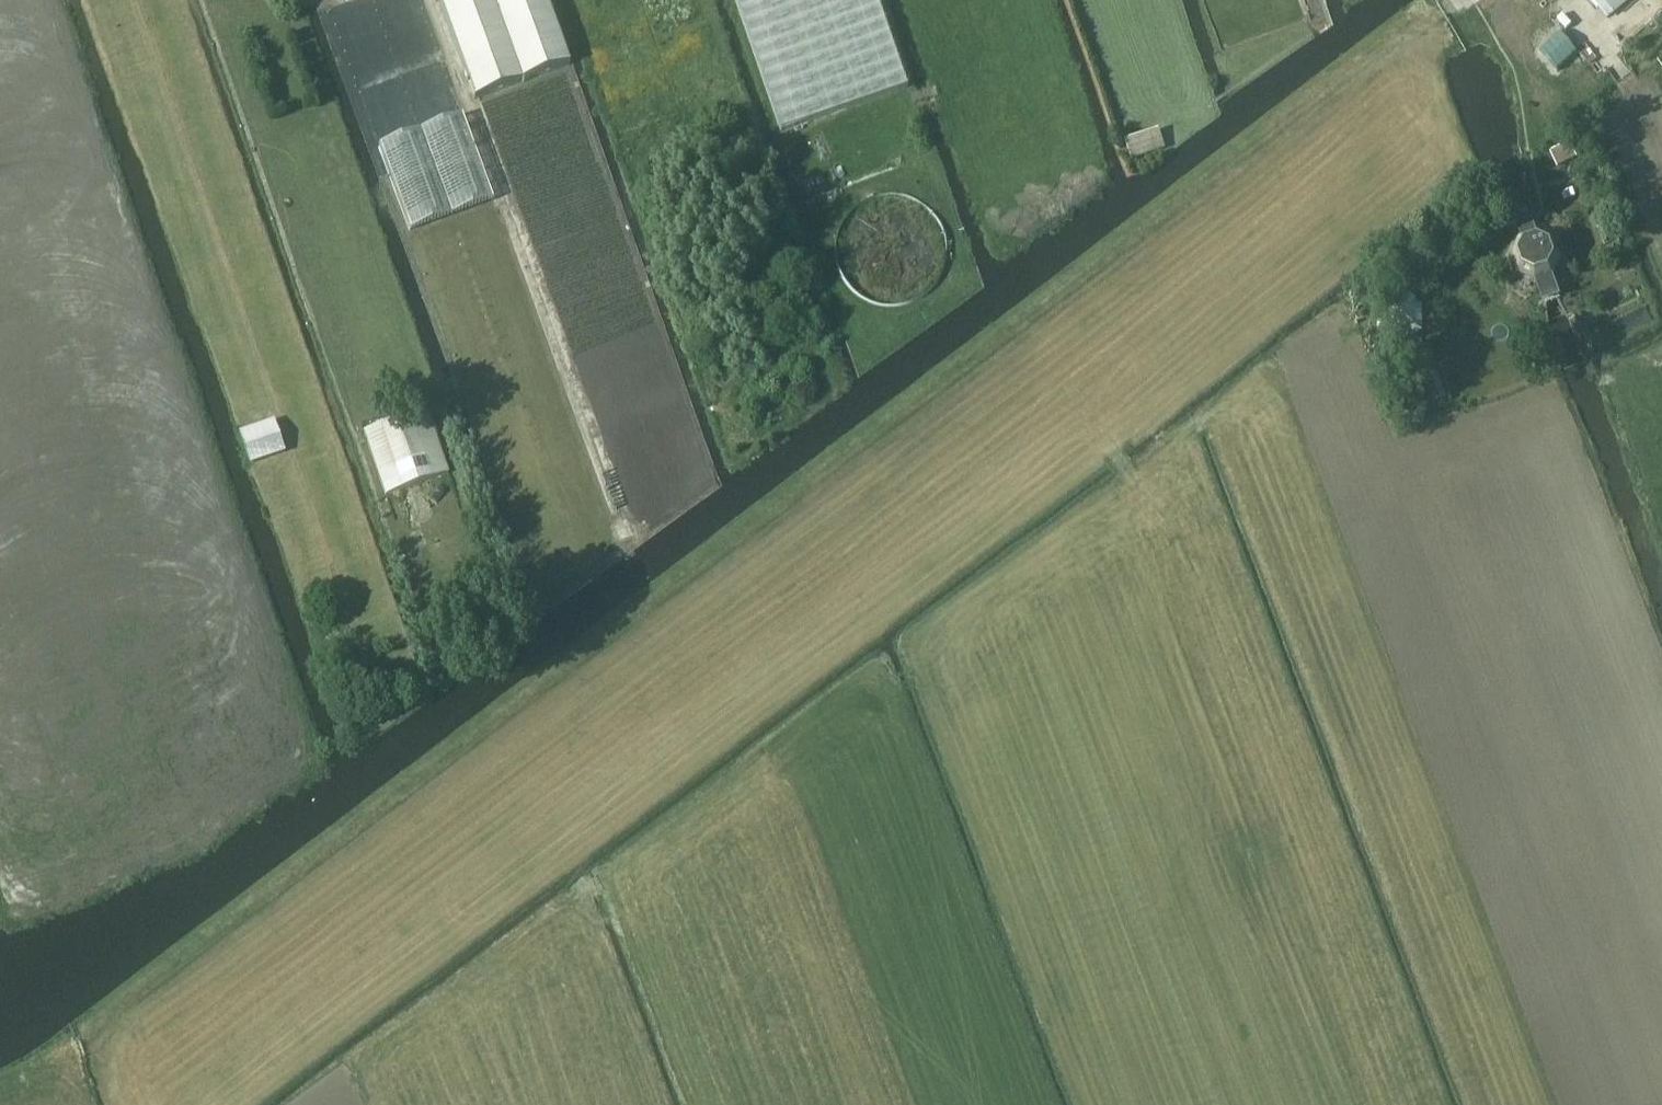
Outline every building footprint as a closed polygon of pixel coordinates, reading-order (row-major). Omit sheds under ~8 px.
[(545,0),(439,0),(474,98),(568,64),(545,0)] [(906,86),(876,0),(736,0),(781,130),(906,86)] [(1222,52),(1311,20),(1305,0),(1204,0),(1222,52)] [(1608,19),(1630,0),(1592,0),(1608,19)] [(443,58),(357,83),(383,172),(469,147),(443,58)] [(1158,126),(1125,138),(1132,158),(1165,146),(1158,126)] [(1558,169),(1578,159),(1571,146),(1551,156),(1558,169)] [(1537,275),(1549,271),(1555,259),(1551,246),(1539,240),(1526,244),(1520,256),(1524,269),(1537,275)] [(1402,293),(1380,306),(1380,334),(1403,345),(1425,331),(1424,306),(1402,293)] [(365,431),(386,495),(449,473),(427,409),(365,431)] [(242,445),(248,464),(249,463),(260,460),(285,452),(278,432),(253,441),(242,445)]
